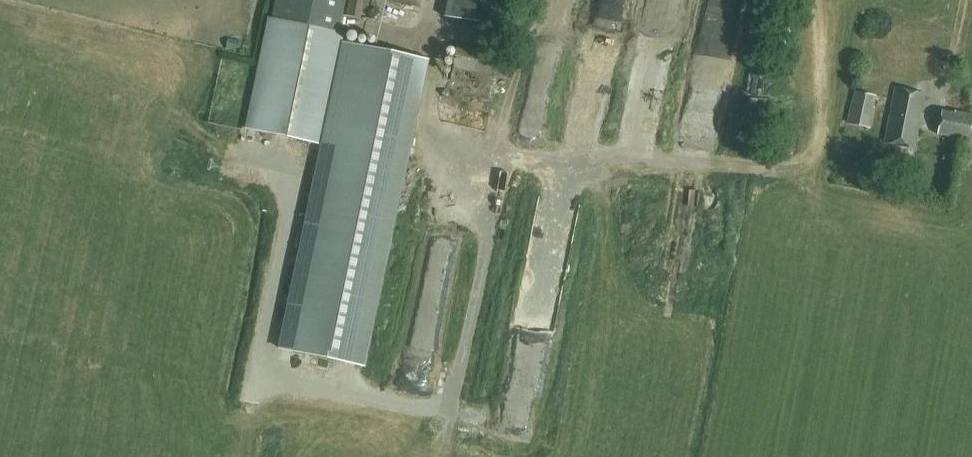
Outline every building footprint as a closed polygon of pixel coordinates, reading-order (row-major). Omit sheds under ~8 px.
[(274,20),(271,19),(248,129),(318,143),(341,34),(338,33),(345,0),(278,0),(274,20)] [(445,19),(505,29),(510,0),(448,0),(445,19)] [(278,358),(356,374),(422,60),(344,43),(278,358)] [(491,75),(494,52),(456,45),(453,69),(452,88),(487,94),(491,75)] [(885,141),(914,147),(925,94),(896,88),(885,141)] [(870,127),(876,96),(854,91),(848,121),(870,127)] [(937,135),(971,141),(971,114),(955,110),(955,112),(942,110),(937,135)]
